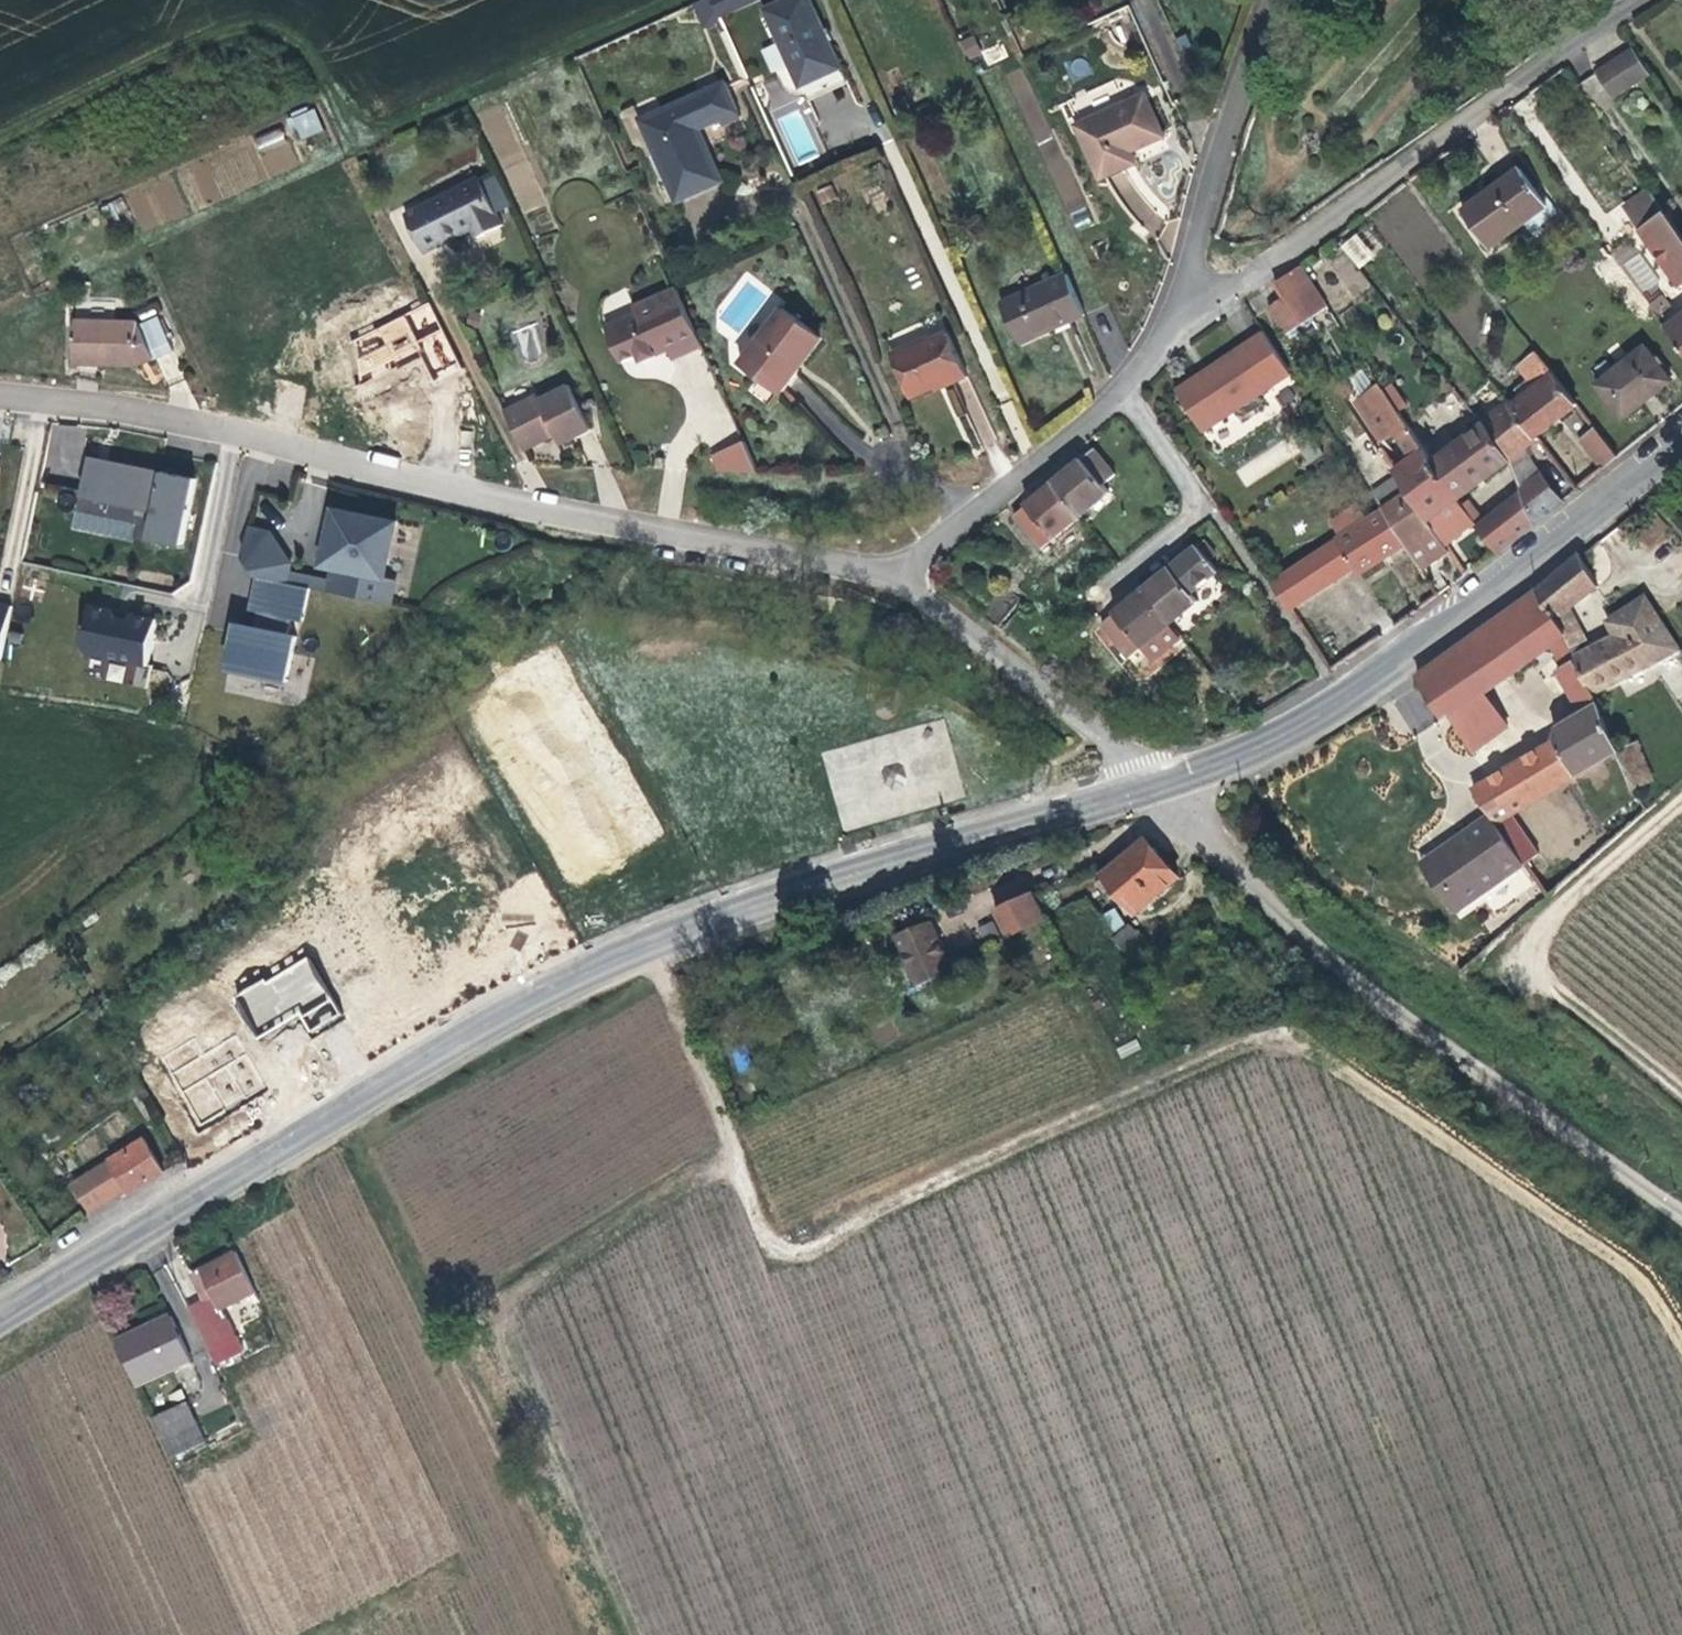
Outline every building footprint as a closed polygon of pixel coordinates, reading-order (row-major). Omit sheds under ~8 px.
[(810,0),(786,0),(766,9),(801,86),(841,67),(810,0)] [(972,35),(958,42),(967,61),(982,53),(972,35)] [(1002,43),(981,50),(985,64),(1006,58),(1002,43)] [(1653,72),(1636,47),(1597,71),(1614,98),(1653,72)] [(807,101),(848,83),(841,67),(801,86),(807,101)] [(1130,151),(1164,136),(1145,94),(1125,104),(1114,81),(1069,101),(1080,124),(1077,126),(1101,178),(1125,167),(1120,156),(1130,151)] [(722,180),(700,129),(722,118),(724,124),(742,116),(727,83),(642,121),(678,200),(722,180)] [(297,138),(322,131),(315,108),(290,114),(297,138)] [(270,176),(298,165),(282,126),(254,137),(270,176)] [(1073,227),(1090,220),(1056,138),(1039,145),(1073,227)] [(1136,162),(1130,151),(1120,156),(1125,167),(1136,162)] [(1491,249),(1550,206),(1522,168),(1463,210),(1491,249)] [(503,226),(479,177),(405,215),(424,253),(472,229),(477,238),(503,226)] [(1668,211),(1668,212),(1650,189),(1626,206),(1681,283),(1681,230),(1668,211)] [(1609,212),(1626,201),(1620,192),(1604,204),(1609,212)] [(1356,232),(1339,246),(1358,269),(1375,255),(1356,232)] [(1329,307),(1302,266),(1276,283),(1275,283),(1283,298),(1302,325),(1329,307)] [(1085,314),(1067,274),(1003,303),(1020,343),(1085,314)] [(704,347),(677,286),(634,306),(636,312),(606,326),(624,362),(639,354),(642,362),(658,355),(655,351),(667,346),(668,350),(672,360),(704,347)] [(1658,318),(1674,306),(1665,294),(1649,306),(1658,318)] [(1302,325),(1283,298),(1270,307),(1288,335),(1302,325)] [(779,394),(822,337),(783,308),(741,365),(779,394)] [(403,315),(347,343),(364,379),(421,352),(403,315)] [(175,350),(160,318),(140,327),(140,321),(77,320),(75,364),(138,366),(175,350)] [(1667,329),(1681,349),(1681,318),(1667,329)] [(513,330),(524,362),(547,354),(536,322),(513,330)] [(419,338),(436,376),(459,365),(442,328),(419,338)] [(969,377),(948,331),(933,338),(932,335),(892,353),(911,398),(935,388),(935,387),(948,382),(950,385),(969,377)] [(1205,433),(1293,374),(1264,331),(1176,389),(1205,433)] [(1624,420),(1673,381),(1645,345),(1596,384),(1624,420)] [(658,355),(668,350),(667,346),(655,351),(658,355)] [(1579,405),(1537,351),(1520,366),(1530,381),(1519,391),(1523,397),(1511,406),(1536,438),(1577,406),(1579,405)] [(950,385),(948,382),(935,387),(937,390),(950,385)] [(593,429),(570,384),(541,399),(538,395),(506,411),(526,451),(558,435),(562,445),(593,429)] [(1464,505),(1459,499),(1434,462),(1426,449),(1386,390),(1374,398),(1414,457),(1397,470),(1399,474),(1447,547),(1477,524),(1464,505)] [(1543,476),(1527,449),(1538,440),(1536,438),(1511,406),(1508,402),(1481,421),(1484,424),(1512,461),(1524,492),(1536,522),(1563,501),(1543,476)] [(1459,499),(1512,461),(1484,424),(1434,462),(1459,499)] [(1619,456),(1597,427),(1595,429),(1582,439),(1603,469),(1619,456)] [(745,441),(714,455),(720,471),(759,472),(745,441)] [(1105,485),(1117,474),(1095,449),(1083,459),(1083,458),(1055,482),(1084,516),(1111,493),(1105,485)] [(197,479),(90,457),(83,493),(157,507),(156,513),(161,514),(156,541),(183,548),(197,479)] [(1114,495),(1127,484),(1120,474),(1107,486),(1114,495)] [(1447,547),(1399,474),(1373,492),(1385,510),(1384,511),(1406,543),(1423,571),(1451,551),(1447,547)] [(1042,550),(1084,516),(1055,482),(1014,516),(1042,550)] [(1497,551),(1536,522),(1524,492),(1486,522),(1479,527),(1497,551)] [(1486,522),(1470,500),(1464,505),(1477,524),(1479,527),(1486,522)] [(250,529),(244,558),(257,577),(260,578),(311,588),(392,604),(392,600),(397,579),(387,577),(398,521),(338,509),(333,533),(336,533),(333,544),(331,544),(326,567),(334,569),(332,579),(290,570),(291,564),(271,533),(263,531),(262,536),(254,535),(255,530),(250,529)] [(1360,573),(1406,543),(1384,511),(1272,584),(1289,609),(1355,566),(1360,573)] [(1651,545),(1669,527),(1658,514),(1638,531),(1651,545)] [(1194,594),(1220,571),(1198,545),(1144,590),(1174,624),(1200,602),(1194,594)] [(1596,692),(1681,649),(1647,596),(1609,621),(1616,634),(1586,652),(1581,643),(1587,640),(1578,622),(1571,609),(1599,586),(1583,555),(1581,553),(1538,590),(1559,619),(1569,635),(1596,692)] [(311,588),(260,578),(253,610),(262,611),(259,628),(240,623),(230,669),(288,681),(298,637),(289,634),(293,618),(304,620),(311,588)] [(996,626),(1018,597),(1004,584),(981,614),(996,626)] [(1174,624),(1144,590),(1117,612),(1118,613),(1105,624),(1133,658),(1174,624)] [(1596,692),(1569,635),(1559,619),(1538,590),(1518,604),(1518,606),(1546,651),(1555,645),(1565,667),(1559,670),(1581,708),(1587,712),(1560,728),(1559,741),(1579,775),(1619,752),(1622,750),(1601,703),(1600,700),(1596,692)] [(11,596),(0,594),(0,660),(3,660),(11,596)] [(115,610),(91,605),(82,645),(87,653),(89,654),(139,664),(149,666),(158,619),(132,613),(131,620),(119,618),(115,610)] [(1546,651),(1518,606),(1506,616),(1533,661),(1546,651)] [(132,613),(115,610),(119,618),(131,620),(132,613)] [(1488,693),(1521,669),(1533,661),(1506,616),(1502,616),(1467,642),(1462,648),(1460,647),(1418,677),(1445,719),(1452,714),(1473,753),(1509,726),(1488,693)] [(1514,814),(1562,785),(1579,775),(1559,741),(1489,781),(1475,790),(1491,813),(1526,864),(1541,854),(1514,814)] [(1655,780),(1638,742),(1622,750),(1619,752),(1636,789),(1655,780)] [(1457,912),(1526,864),(1491,813),(1457,838),(1466,851),(1432,876),(1457,912)] [(1432,876),(1466,851),(1457,838),(1423,862),(1432,876)] [(1154,847),(1147,839),(1138,846),(1140,848),(1152,849),(1154,847)] [(1136,913),(1179,878),(1154,847),(1152,849),(1140,848),(1138,846),(1104,874),(1106,876),(1113,885),(1136,913)] [(1113,885),(1106,876),(1098,883),(1106,891),(1113,885)] [(343,1003),(335,988),(369,968),(318,883),(282,905),(291,919),(257,940),(270,962),(258,969),(254,961),(221,981),(226,989),(213,997),(208,989),(140,1031),(179,1096),(181,1098),(181,1099),(215,1079),(220,1086),(255,1065),(246,1050),(260,1041),(258,1039),(287,1022),(289,1024),(303,1016),(308,1024),(343,1003)] [(1049,919),(1036,890),(996,908),(1009,937),(1049,919)] [(953,972),(933,921),(898,934),(919,986),(953,972)] [(1149,941),(1138,930),(1134,933),(1126,926),(1113,939),(1133,958),(1149,941)] [(141,1091),(131,1075),(121,1082),(131,1098),(141,1091)] [(130,1193),(163,1172),(144,1139),(108,1160),(109,1161),(74,1182),(93,1213),(128,1190),(130,1193)] [(257,1292),(237,1251),(202,1268),(203,1269),(211,1286),(216,1295),(222,1309),(223,1308),(257,1292)] [(211,1286),(203,1269),(195,1273),(204,1290),(211,1286)] [(233,1334),(227,1321),(229,1320),(223,1308),(222,1309),(216,1295),(195,1305),(214,1343),(233,1334)] [(192,1359),(172,1315),(119,1340),(138,1384),(192,1359)] [(252,1352),(242,1330),(233,1334),(214,1343),(213,1343),(223,1364),(252,1352)] [(206,1440),(189,1402),(154,1418),(171,1456),(206,1440)]
